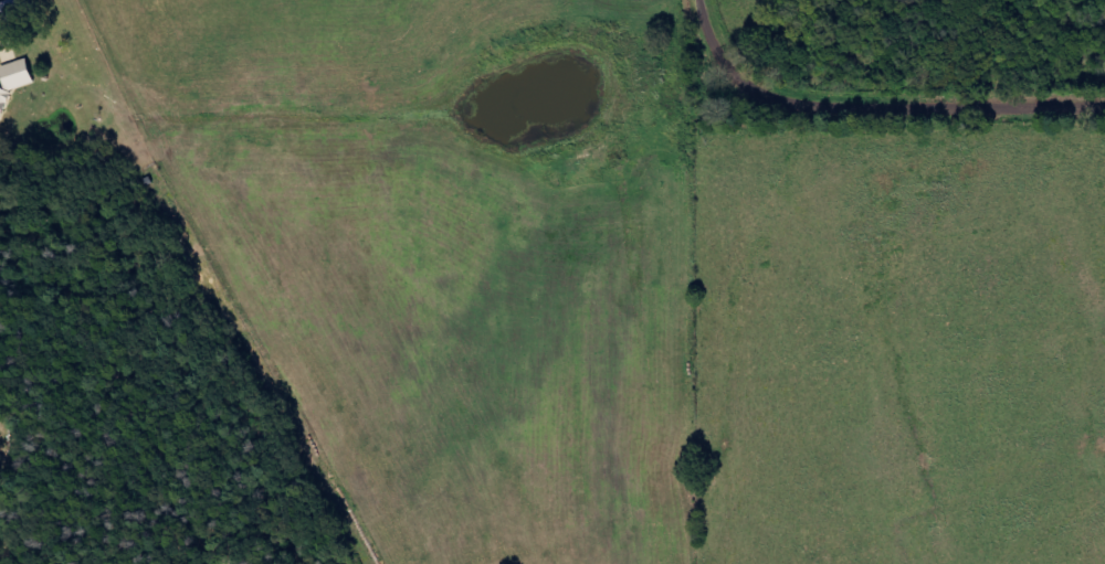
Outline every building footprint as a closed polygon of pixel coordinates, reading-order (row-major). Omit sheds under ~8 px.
[(8,1),(0,3),(0,22),(0,24),(32,14),(27,0),(8,0),(8,1)] [(6,66),(14,91),(42,81),(34,57),(6,66)] [(2,132),(18,90),(0,83),(0,131),(2,132)]
